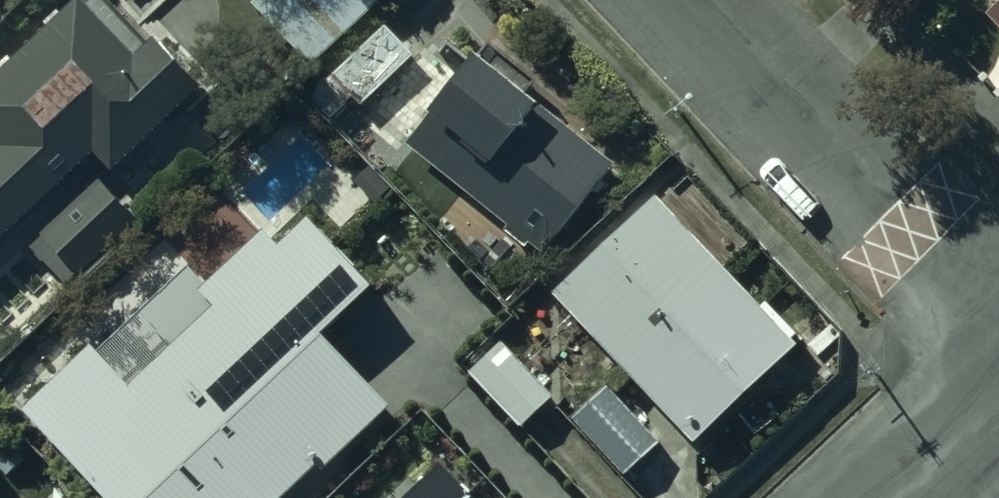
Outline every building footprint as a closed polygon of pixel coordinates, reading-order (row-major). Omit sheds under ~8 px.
[(92,157),(111,177),(202,93),(192,82),(201,73),(168,37),(159,46),(116,0),(80,0),(62,19),(56,13),(46,24),(51,29),(15,66),(9,60),(0,69),(0,243),(92,157)] [(383,1),(382,0),(244,0),(312,70),(383,1)] [(986,17),(998,30),(998,5),(986,17)] [(413,56),(383,27),(312,100),(332,120),(353,99),(362,108),(413,56)] [(490,47),(406,146),(504,223),(499,230),(524,250),(529,244),(544,255),(614,167),(525,96),(535,83),(490,47)] [(99,185),(31,249),(67,288),(135,225),(99,185)] [(658,201),(554,298),(692,446),(796,349),(790,343),(796,337),(765,304),(760,310),(658,201)] [(162,240),(63,330),(86,356),(22,414),(99,497),(289,497),(321,469),(324,473),(389,413),(321,337),(374,289),(313,221),(283,248),(268,231),(205,288),(162,240)] [(501,344),(468,374),(521,431),(553,401),(501,344)] [(607,389),(571,420),(625,478),(660,446),(607,389)] [(441,469),(411,497),(469,497),(441,469)]
